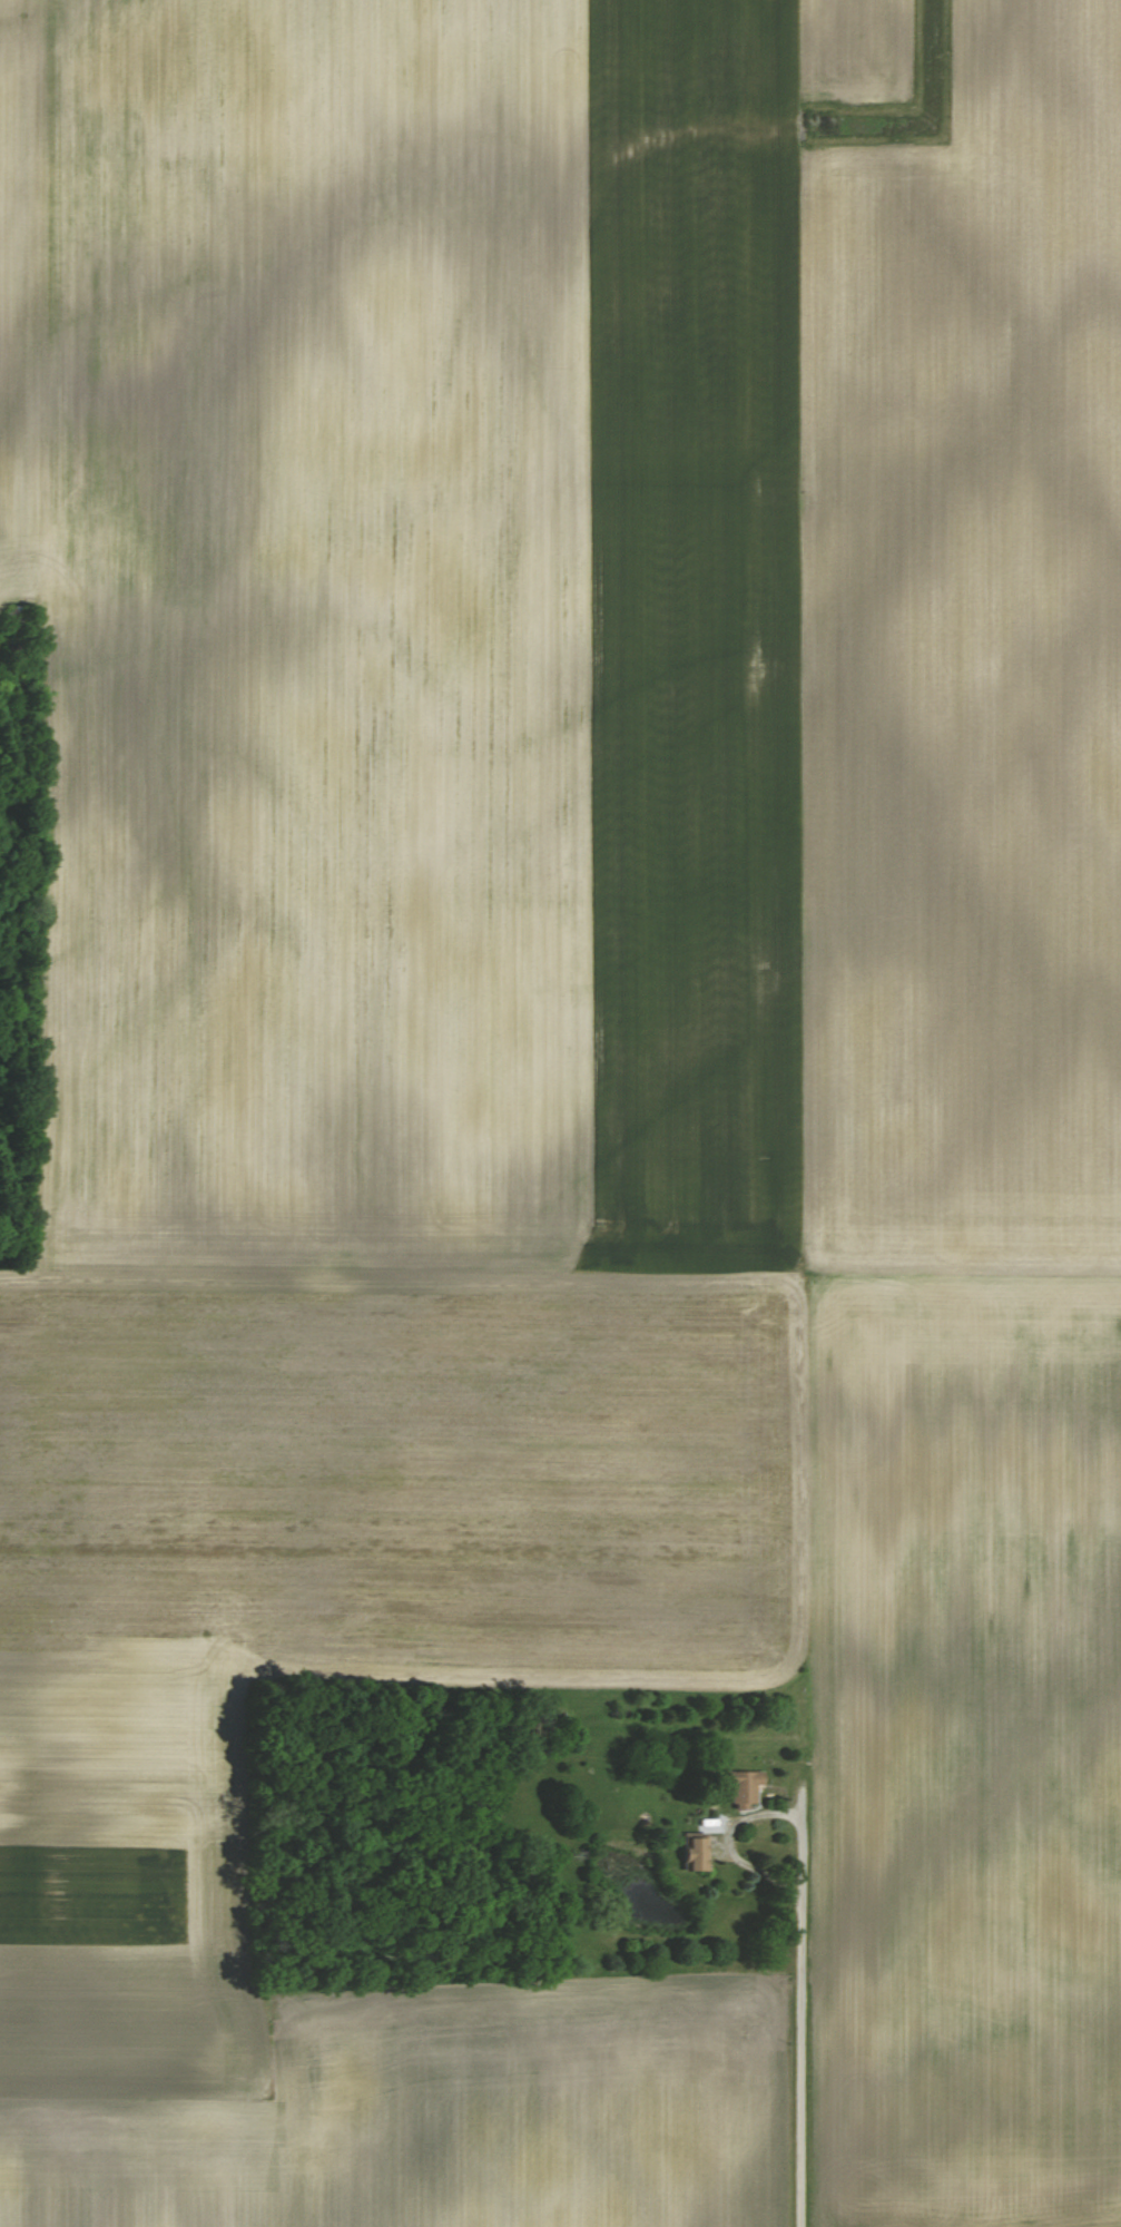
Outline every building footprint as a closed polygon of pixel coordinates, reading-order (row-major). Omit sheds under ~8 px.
[(732,1807),(755,1807),(755,1771),(718,1771),(718,1784),(732,1784),(732,1807)] [(683,1871),(707,1871),(707,1835),(683,1835),(683,1871)]
